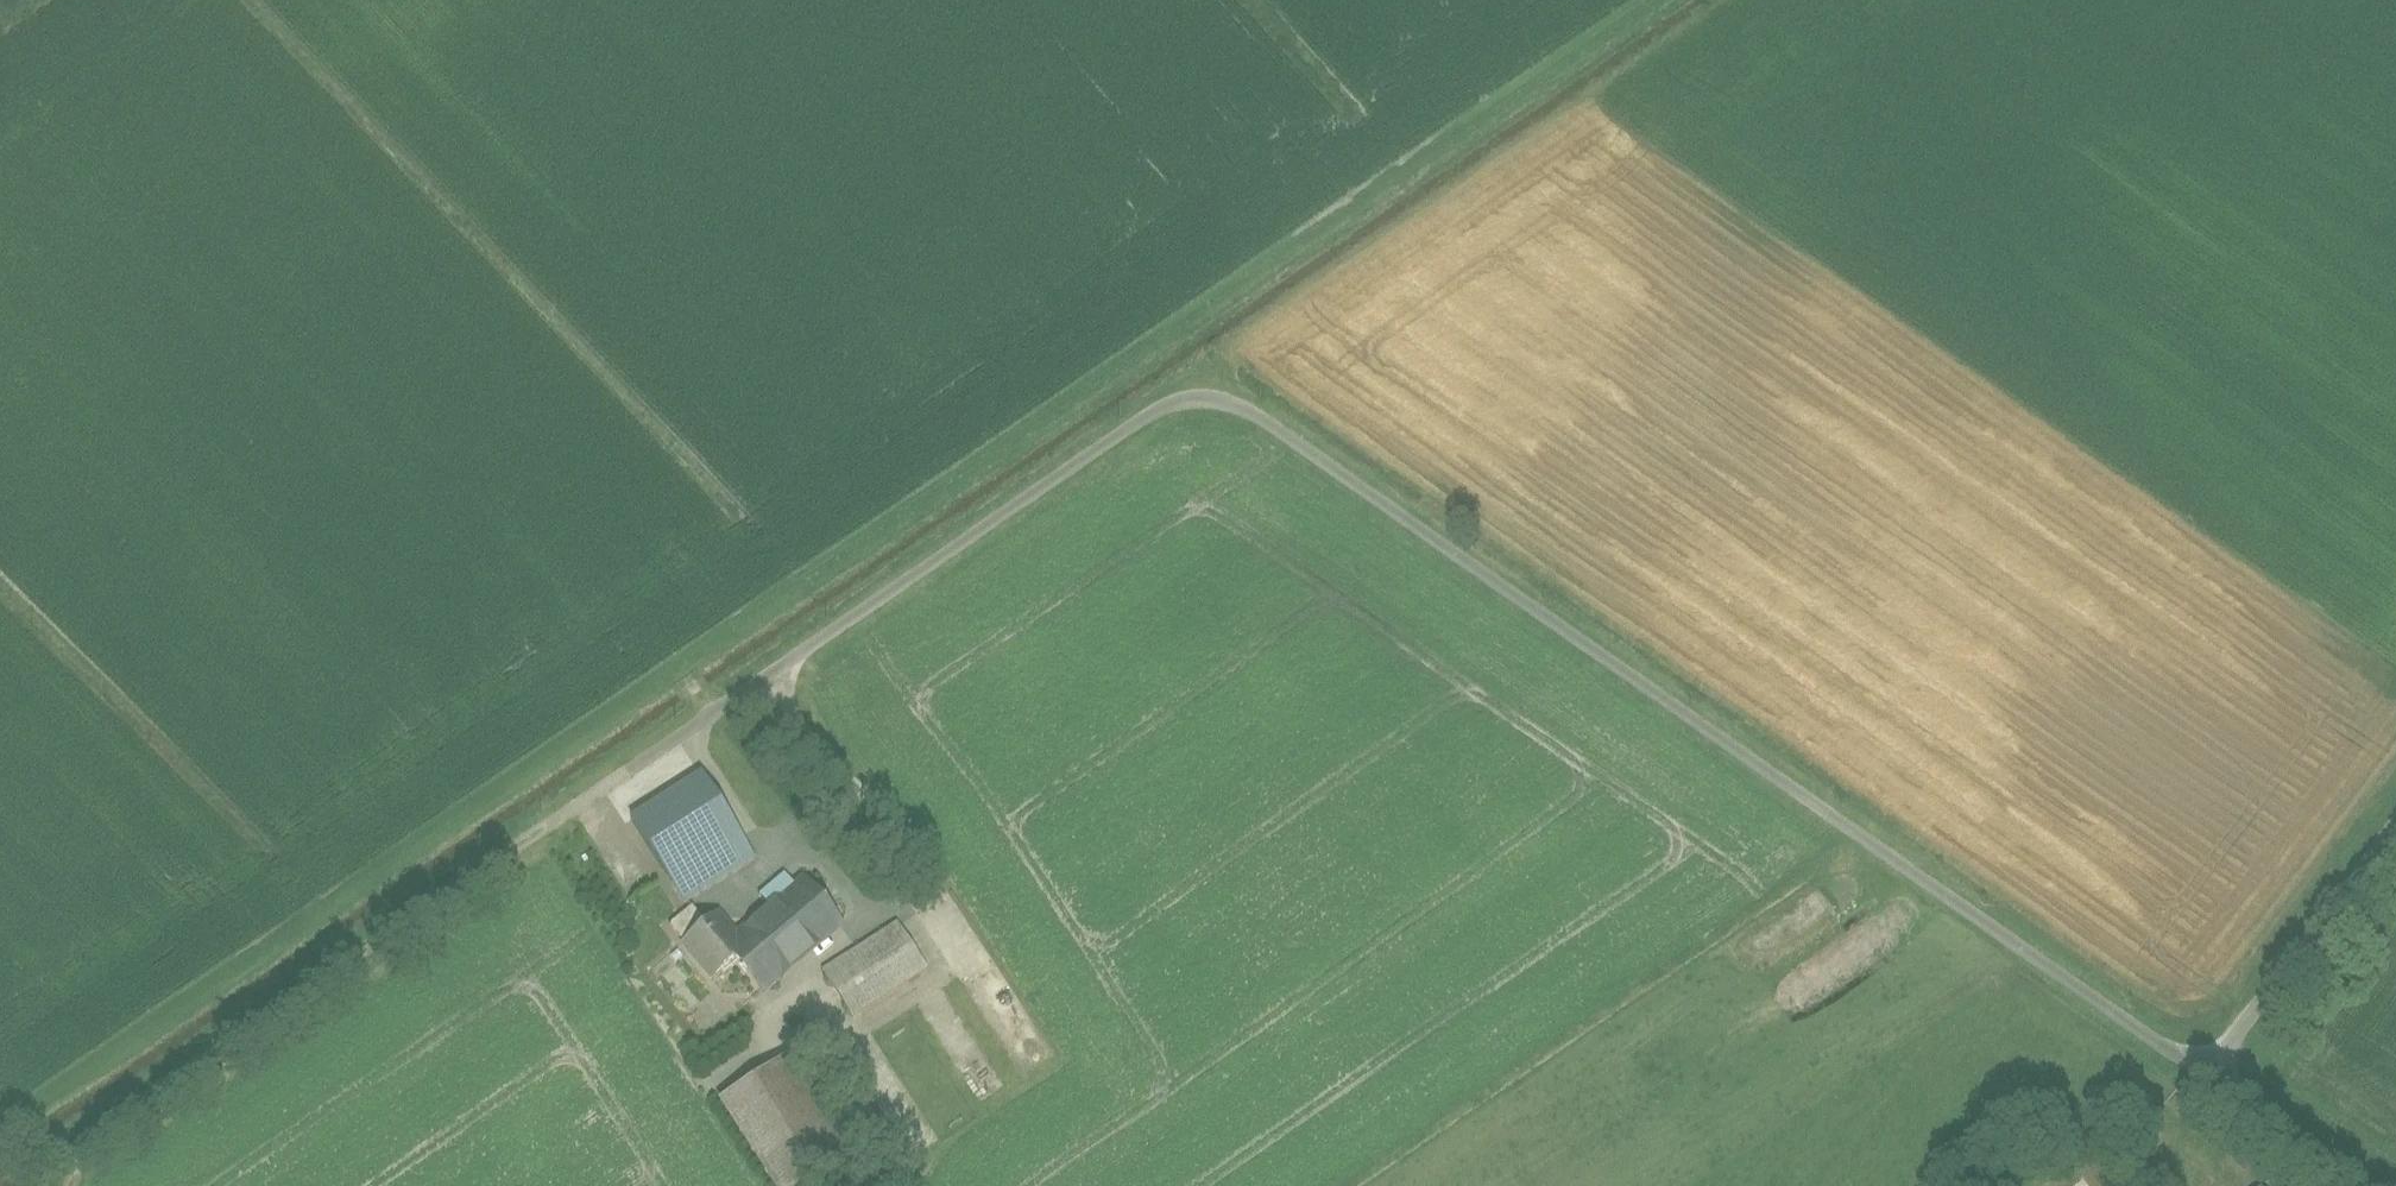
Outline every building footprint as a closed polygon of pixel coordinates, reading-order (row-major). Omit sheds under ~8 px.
[(685,906),(755,861),(702,778),(631,821),(685,906)] [(760,994),(840,927),(803,883),(737,939),(718,917),(706,926),(692,909),(670,927),(713,978),(733,962),(760,994)] [(817,968),(858,1024),(920,979),(879,922),(817,968)] [(705,1110),(763,1185),(800,1185),(833,1161),(761,1067),(705,1110)] [(2083,1185),(2120,1185),(2100,1159),(2076,1177),(2083,1185)]
